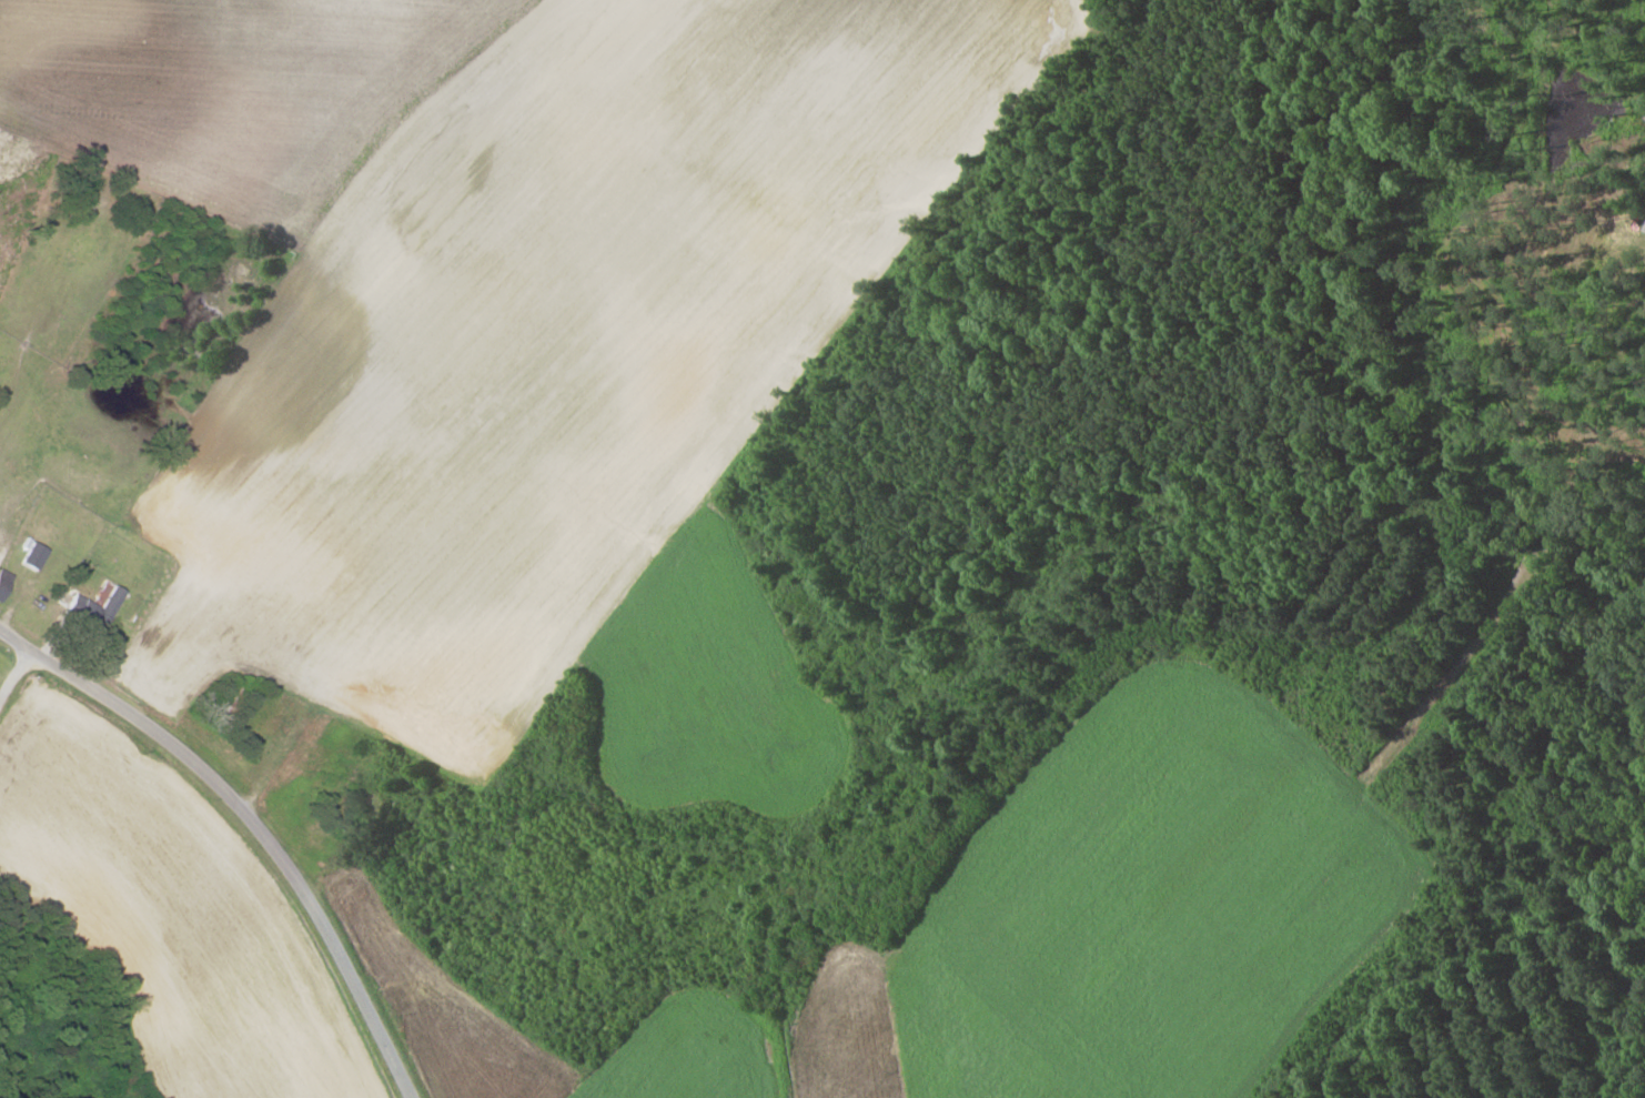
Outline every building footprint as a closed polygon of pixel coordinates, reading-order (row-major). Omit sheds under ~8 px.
[(20,563),(36,570),(46,548),(30,541),(20,563)] [(12,574),(0,568),(0,598),(12,574)] [(94,612),(107,619),(122,591),(110,584),(94,612)] [(76,612),(82,598),(63,589),(56,603),(76,612)]
